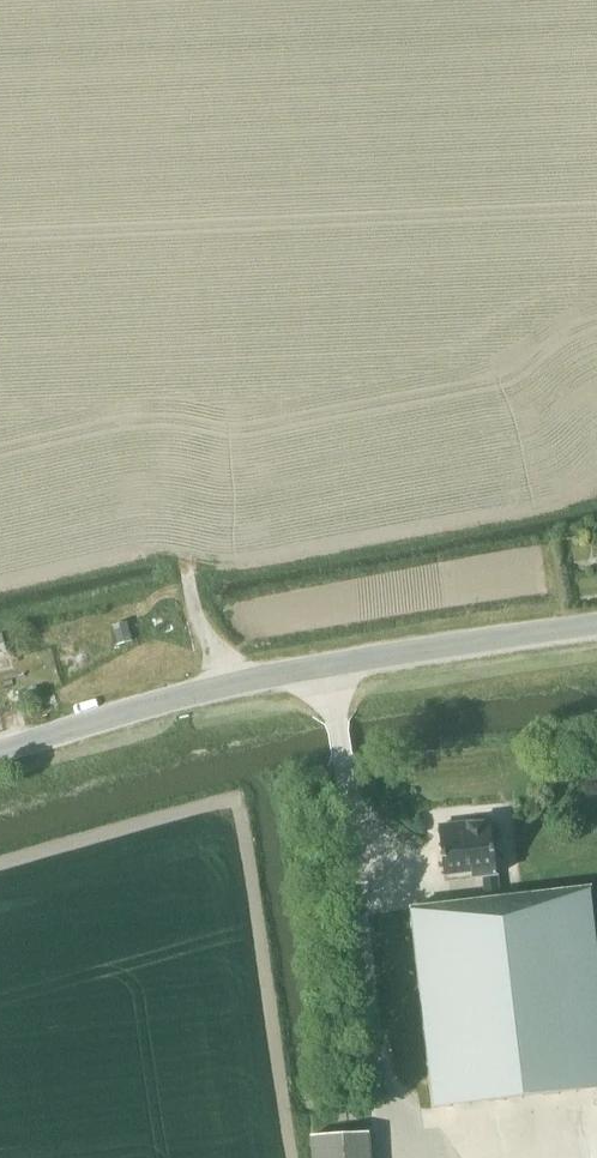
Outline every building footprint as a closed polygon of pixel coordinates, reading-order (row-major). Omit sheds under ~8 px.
[(131,642),(127,624),(115,626),(119,644),(131,642)] [(14,671),(0,676),(0,694),(4,706),(23,700),(14,671)] [(499,899),(490,822),(439,828),(444,877),(468,874),(469,880),(482,879),(485,901),(410,910),(410,911),(411,911),(433,1110),(596,1091),(596,957),(589,890),(590,890),(590,889),(499,899)] [(370,1133),(310,1136),(311,1157),(371,1157),(370,1133)]
